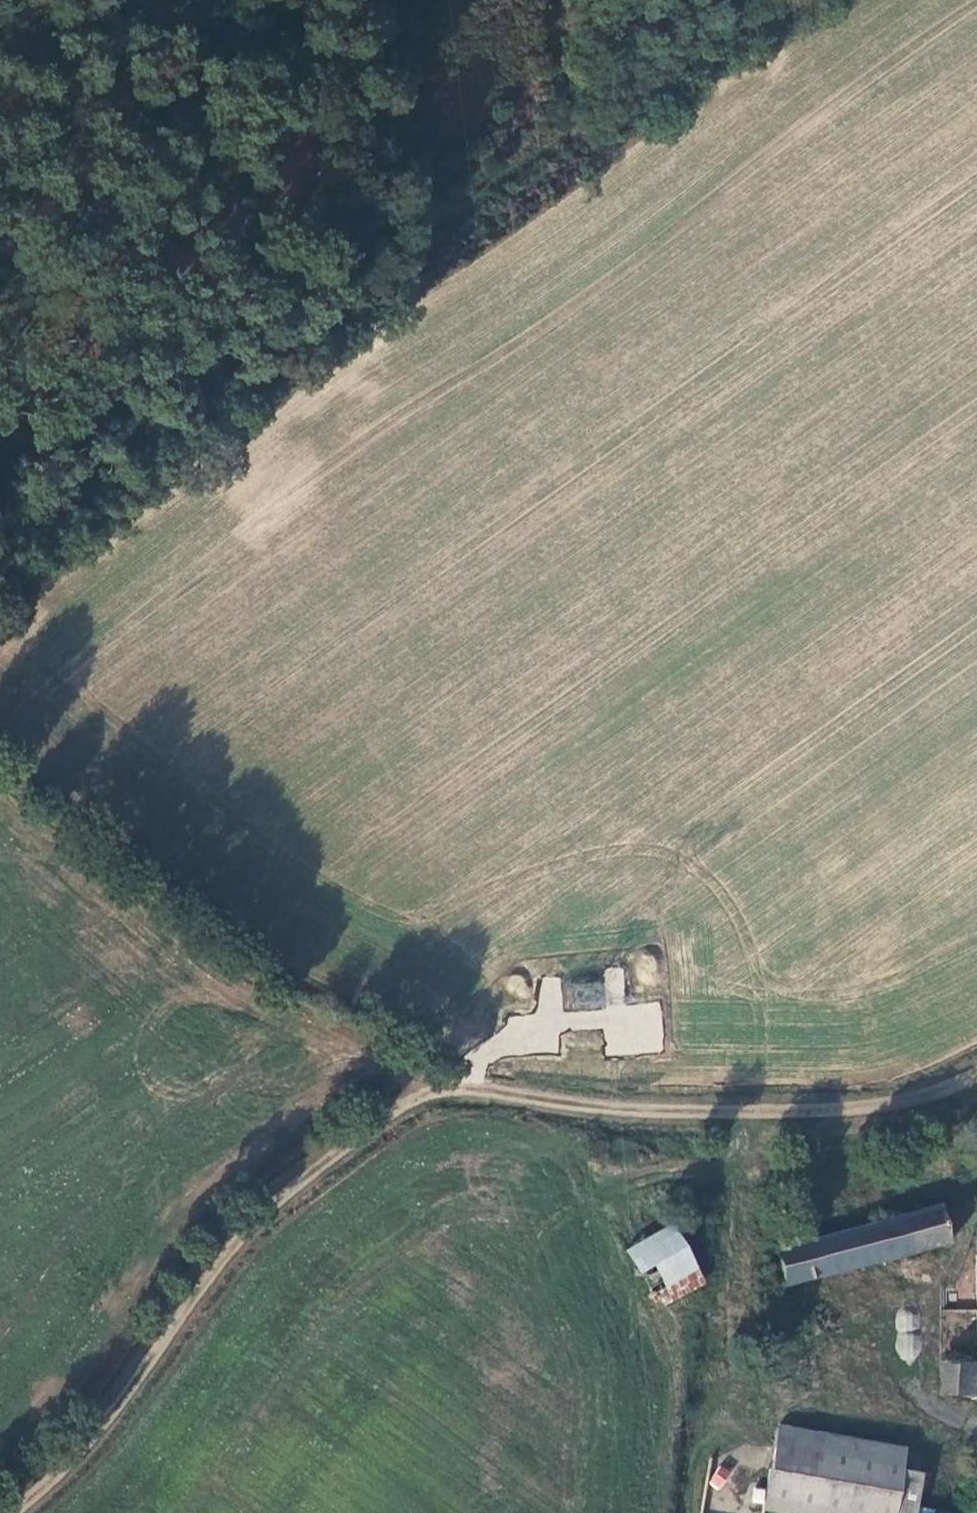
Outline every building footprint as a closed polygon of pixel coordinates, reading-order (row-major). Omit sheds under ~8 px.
[(660,1004),(623,1004),(623,968),(605,967),(604,1052),(659,1053),(660,1004)] [(934,1209),(770,1250),(780,1285),(944,1246),(934,1209)] [(662,1223),(620,1245),(649,1305),(693,1282),(662,1223)] [(919,1332),(920,1332),(918,1311),(895,1313),(899,1360),(921,1359),(919,1332)] [(972,1365),(938,1364),(936,1396),(969,1398),(972,1365)] [(759,1381),(753,1425),(773,1428),(824,1435),(830,1400),(831,1390),(759,1381)] [(781,1512),(889,1512),(896,1474),(905,1413),(830,1400),(824,1435),(773,1428),(761,1510),(781,1512)] [(896,1474),(889,1512),(927,1512),(928,1510),(912,1508),(916,1476),(896,1474)]
